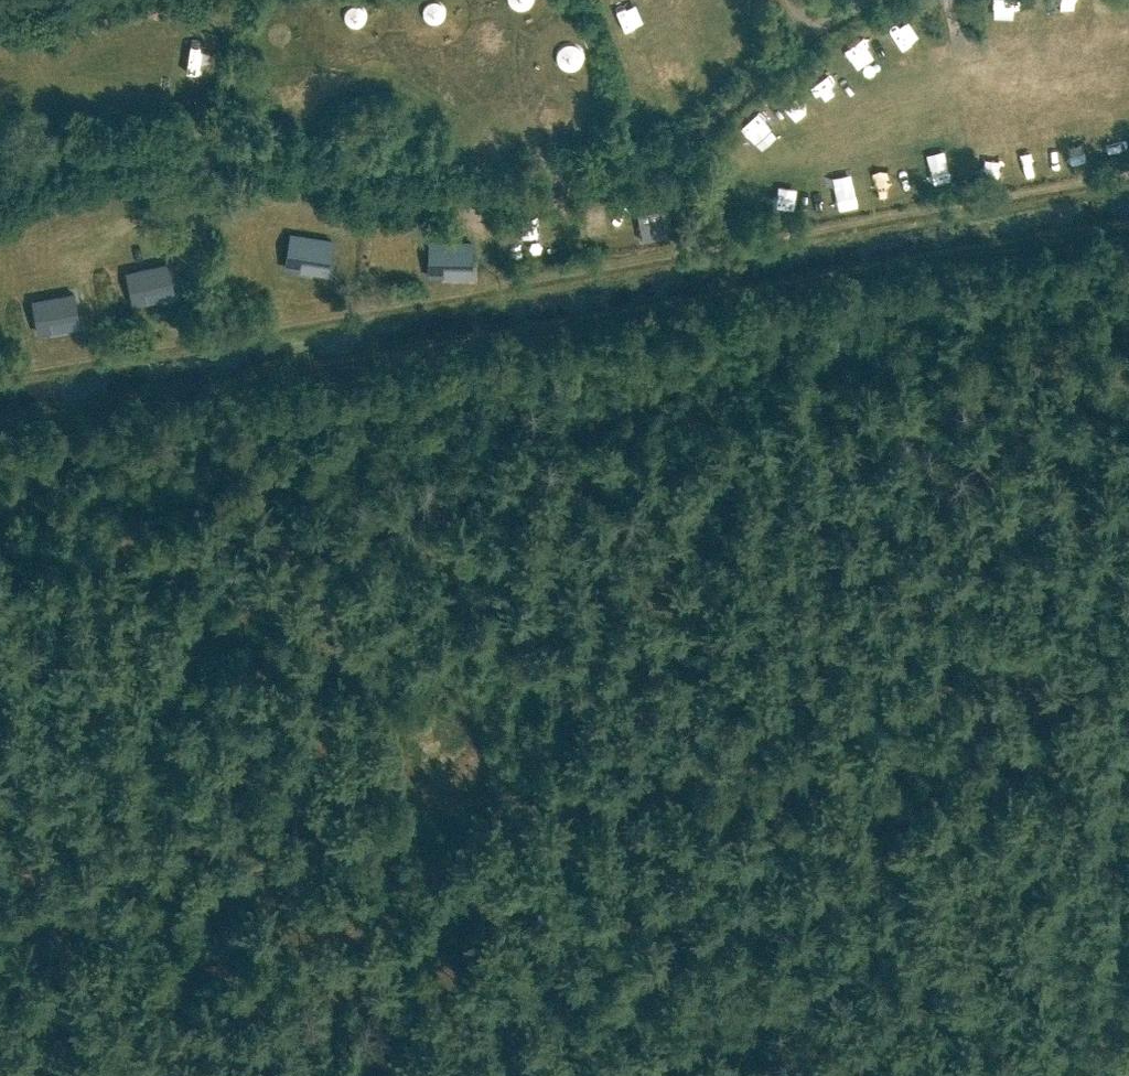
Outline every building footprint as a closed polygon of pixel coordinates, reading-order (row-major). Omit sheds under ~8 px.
[(422,14),(436,24),(445,12),(431,2),(422,14)] [(581,46),(561,45),(559,69),(579,70),(581,46)] [(640,241),(661,235),(655,211),(634,216),(640,241)] [(301,258),(329,263),(332,242),(316,240),(316,239),(301,236),(300,240),(291,239),(286,267),(299,270),(301,258)] [(455,243),(440,242),(440,246),(430,245),(429,275),(443,276),(443,264),(472,265),(472,244),(455,244),(455,243)] [(121,272),(127,310),(169,303),(163,265),(121,272)] [(25,297),(31,335),(84,326),(77,288),(25,297)]
